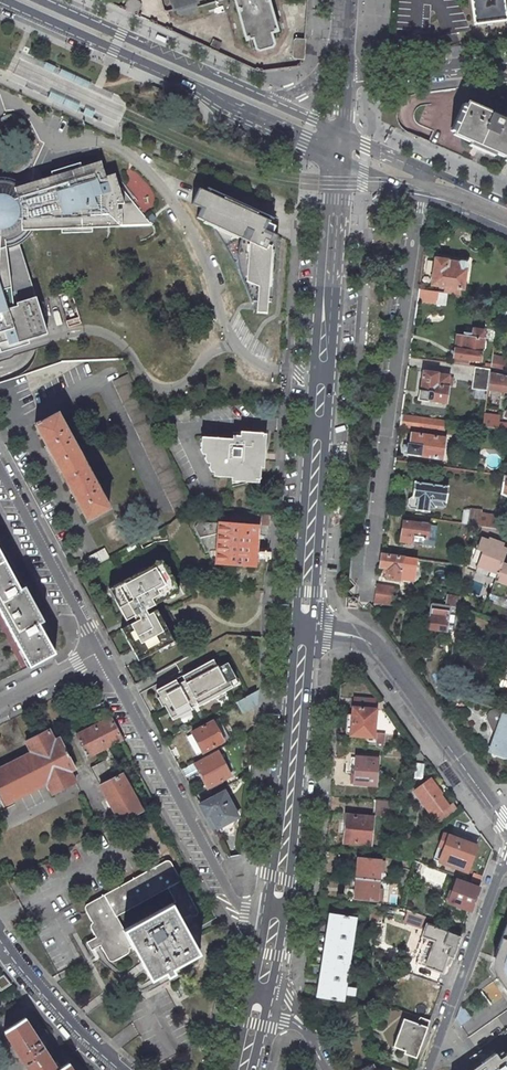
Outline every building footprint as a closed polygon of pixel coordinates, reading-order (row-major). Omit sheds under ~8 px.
[(123,9),(136,16),(141,6),(139,2),(136,0),(128,0),(123,9)] [(173,9),(174,10),(176,10),(177,14),(180,16),(194,12),(196,9),(195,4),(196,4),(197,2),(196,0),(170,0),(173,9)] [(245,39),(247,40),(252,39),(255,49),(259,51),(272,47),(274,44),(271,33),(276,32),(277,30),(269,0),(234,0),(245,39)] [(475,24),(506,20),(504,5),(504,1),(504,0),(471,0),(475,24)] [(294,58),(304,60),(305,39),(295,39),(294,40),(293,57),(294,58)] [(214,40),(209,49),(217,53),(221,43),(214,40)] [(467,103),(453,135),(504,157),(506,151),(506,120),(467,103)] [(119,189),(114,190),(111,181),(106,183),(105,177),(100,162),(23,185),(17,187),(14,185),(13,185),(8,183),(4,182),(0,182),(0,349),(47,334),(17,238),(22,234),(26,231),(152,226),(121,188),(119,189)] [(114,174),(105,177),(106,183),(111,181),(114,190),(119,189),(114,174)] [(206,192),(199,189),(192,204),(202,208),(197,218),(212,225),(221,239),(228,252),(241,277),(251,301),(256,301),(255,313),(266,314),(267,299),(272,299),(276,240),(276,235),(264,229),(268,220),(226,201),(206,192)] [(444,286),(444,292),(462,295),(465,271),(466,270),(467,266),(464,263),(460,262),(459,263),(446,261),(446,260),(435,259),(431,284),(444,286)] [(436,303),(437,291),(418,288),(417,301),(436,303)] [(454,357),(470,359),(480,361),(483,339),(482,339),(483,330),(472,329),(472,334),(464,333),(463,336),(456,335),(454,349),(453,357),(454,357)] [(506,359),(492,356),(491,369),(504,375),(506,359)] [(454,357),(454,364),(469,366),(470,359),(454,357)] [(475,367),(472,389),(488,391),(488,388),(491,369),(475,367)] [(504,375),(491,369),(488,388),(506,391),(506,377),(504,375)] [(423,371),(420,390),(419,390),(418,400),(427,401),(428,400),(446,403),(448,387),(447,387),(449,376),(437,374),(438,373),(423,371)] [(113,381),(178,517),(192,504),(168,454),(140,397),(129,373),(113,381)] [(35,425),(60,471),(82,459),(58,413),(40,423),(39,420),(35,422),(36,425),(35,425)] [(423,417),(401,414),(399,426),(421,429),(423,417)] [(484,415),(483,426),(506,429),(506,423),(498,422),(499,416),(484,415)] [(262,453),(263,433),(240,431),(240,433),(240,436),(233,435),(232,439),(201,437),(200,450),(205,450),(205,451),(211,450),(262,453)] [(409,454),(440,458),(443,438),(412,433),(411,445),(408,444),(407,453),(409,453),(409,454)] [(260,479),(262,453),(211,450),(205,451),(205,458),(209,459),(209,467),(214,467),(213,476),(247,478),(260,479)] [(109,508),(82,459),(60,471),(86,520),(109,508)] [(446,502),(448,487),(414,482),(412,496),(411,496),(408,499),(407,505),(409,508),(416,509),(415,510),(428,512),(428,507),(433,508),(433,505),(444,506),(445,502),(446,502)] [(471,509),(469,524),(483,527),(485,527),(497,529),(499,515),(481,513),(481,511),(471,509)] [(506,514),(499,513),(499,515),(497,529),(504,532),(506,514)] [(429,524),(403,521),(401,535),(400,541),(412,543),(422,544),(423,539),(425,539),(425,538),(427,538),(429,524)] [(258,525),(219,522),(216,563),(255,566),(258,525)] [(461,533),(468,534),(469,524),(463,523),(461,533)] [(506,552),(506,551),(502,549),(504,545),(506,536),(506,533),(505,532),(504,532),(497,529),(485,527),(483,527),(475,548),(472,547),(469,555),(467,570),(496,580),(502,564),(506,552)] [(466,545),(464,566),(463,568),(467,570),(469,555),(472,547),(466,545)] [(88,558),(92,566),(109,557),(104,548),(88,558)] [(403,562),(403,557),(381,554),(379,567),(388,568),(387,578),(399,580),(400,570),(402,570),(403,562)] [(4,560),(0,563),(0,612),(21,651),(24,649),(33,665),(55,653),(38,623),(43,621),(24,586),(20,589),(4,560)] [(177,587),(162,560),(147,568),(149,572),(142,575),(140,572),(113,586),(118,596),(114,598),(129,625),(125,627),(129,634),(125,636),(138,660),(170,643),(158,622),(162,620),(157,609),(148,614),(145,609),(166,598),(164,595),(177,587)] [(502,564),(496,580),(489,599),(497,602),(499,597),(506,600),(506,602),(506,566),(502,564)] [(390,604),(392,587),(377,585),(377,586),(375,595),(374,601),(390,604)] [(114,598),(118,596),(113,586),(111,587),(109,588),(114,598)] [(177,587),(164,595),(166,598),(179,591),(177,587)] [(424,628),(454,632),(458,606),(453,606),(432,603),(430,617),(426,617),(424,628)] [(162,620),(158,622),(170,643),(174,641),(162,620)] [(165,706),(173,721),(181,716),(180,715),(192,709),(190,706),(197,702),(199,707),(216,697),(215,696),(224,691),(225,692),(233,688),(230,682),(237,679),(228,663),(218,668),(213,660),(183,676),(185,681),(178,684),(176,680),(156,690),(160,697),(158,698),(163,707),(165,706)] [(242,712),(257,704),(258,690),(246,696),(236,702),(242,712)] [(225,692),(224,691),(215,696),(216,697),(217,700),(226,695),(225,692)] [(456,705),(466,698),(446,691),(446,692),(456,705)] [(377,700),(351,698),(350,707),(353,707),(376,709),(377,700)] [(111,717),(104,702),(99,704),(106,720),(111,717)] [(376,709),(353,707),(351,735),(374,737),(376,709)] [(506,757),(506,713),(502,711),(495,708),(491,710),(488,712),(486,717),(493,731),(500,733),(497,744),(495,743),(493,752),(506,757)] [(194,713),(192,709),(180,715),(181,716),(182,719),(194,713)] [(123,739),(111,717),(106,720),(77,735),(88,757),(104,749),(108,747),(123,739)] [(223,741),(212,721),(192,732),(193,734),(187,737),(196,754),(202,751),(202,752),(223,741)] [(60,738),(55,740),(49,729),(26,741),(32,752),(0,768),(0,799),(3,805),(47,783),(53,794),(76,782),(71,771),(76,769),(60,738)] [(123,773),(108,747),(104,749),(109,758),(91,768),(100,785),(123,773)] [(218,752),(196,763),(208,787),(231,776),(218,752)] [(378,759),(357,757),(356,773),(352,773),(352,783),(376,785),(378,759)] [(234,772),(239,780),(251,773),(252,763),(234,772)] [(143,810),(123,773),(100,785),(120,822),(143,810)] [(239,780),(249,785),(251,773),(239,780)] [(449,806),(430,779),(416,788),(429,805),(426,807),(434,818),(449,806)] [(224,791),(200,804),(206,816),(210,814),(217,828),(238,816),(224,791)] [(392,802),(374,800),(373,814),(391,815),(392,811),(392,802)] [(373,817),(347,815),(344,842),(371,844),(373,817)] [(433,859),(440,861),(450,835),(443,833),(433,859)] [(477,846),(450,835),(440,861),(467,871),(477,846)] [(381,861),(358,858),(356,878),(379,880),(380,871),(381,861)] [(168,860),(166,861),(88,904),(86,905),(86,906),(85,907),(85,908),(86,910),(93,922),(92,924),(91,925),(91,926),(92,929),(96,937),(91,940),(95,948),(101,945),(102,947),(105,954),(107,957),(108,958),(110,960),(111,961),(112,961),(115,960),(127,954),(129,952),(130,951),(130,950),(129,948),(133,946),(124,931),(173,903),(181,919),(191,914),(195,916),(196,916),(197,916),(198,914),(198,910),(172,862),(170,861),(169,860),(168,860)] [(379,880),(356,878),(355,897),(377,901),(378,890),(379,880)] [(479,888),(457,879),(448,902),(470,910),(479,888)] [(181,919),(173,903),(124,931),(133,946),(151,980),(166,972),(168,976),(175,972),(172,968),(191,958),(200,953),(181,919)] [(491,963),(491,967),(492,971),(504,989),(503,990),(506,996),(506,912),(491,956),(493,957),(491,963)] [(358,917),(332,913),(319,997),(344,1001),(358,917)] [(461,936),(427,924),(413,962),(442,972),(446,963),(450,964),(461,936)] [(0,985),(0,990),(6,998),(17,990),(8,979),(0,985)] [(373,1000),(359,1008),(364,1022),(378,1014),(373,1000)] [(25,1017),(5,1031),(30,1069),(59,1069),(25,1017)] [(430,1020),(421,1017),(418,1023),(428,1026),(430,1020)] [(391,1018),(383,1038),(390,1041),(398,1021),(391,1018)] [(418,1023),(404,1018),(393,1046),(405,1050),(404,1053),(416,1057),(428,1026),(418,1023)] [(499,1058),(495,1052),(486,1058),(483,1060),(488,1066),(490,1064),(494,1069),(492,1069),(506,1069),(506,1052),(499,1058)] [(494,1069),(490,1064),(488,1066),(483,1060),(481,1062),(473,1068),(472,1069),(470,1069),(492,1069),(494,1069)] [(373,1062),(358,1069),(378,1069),(373,1062)]
